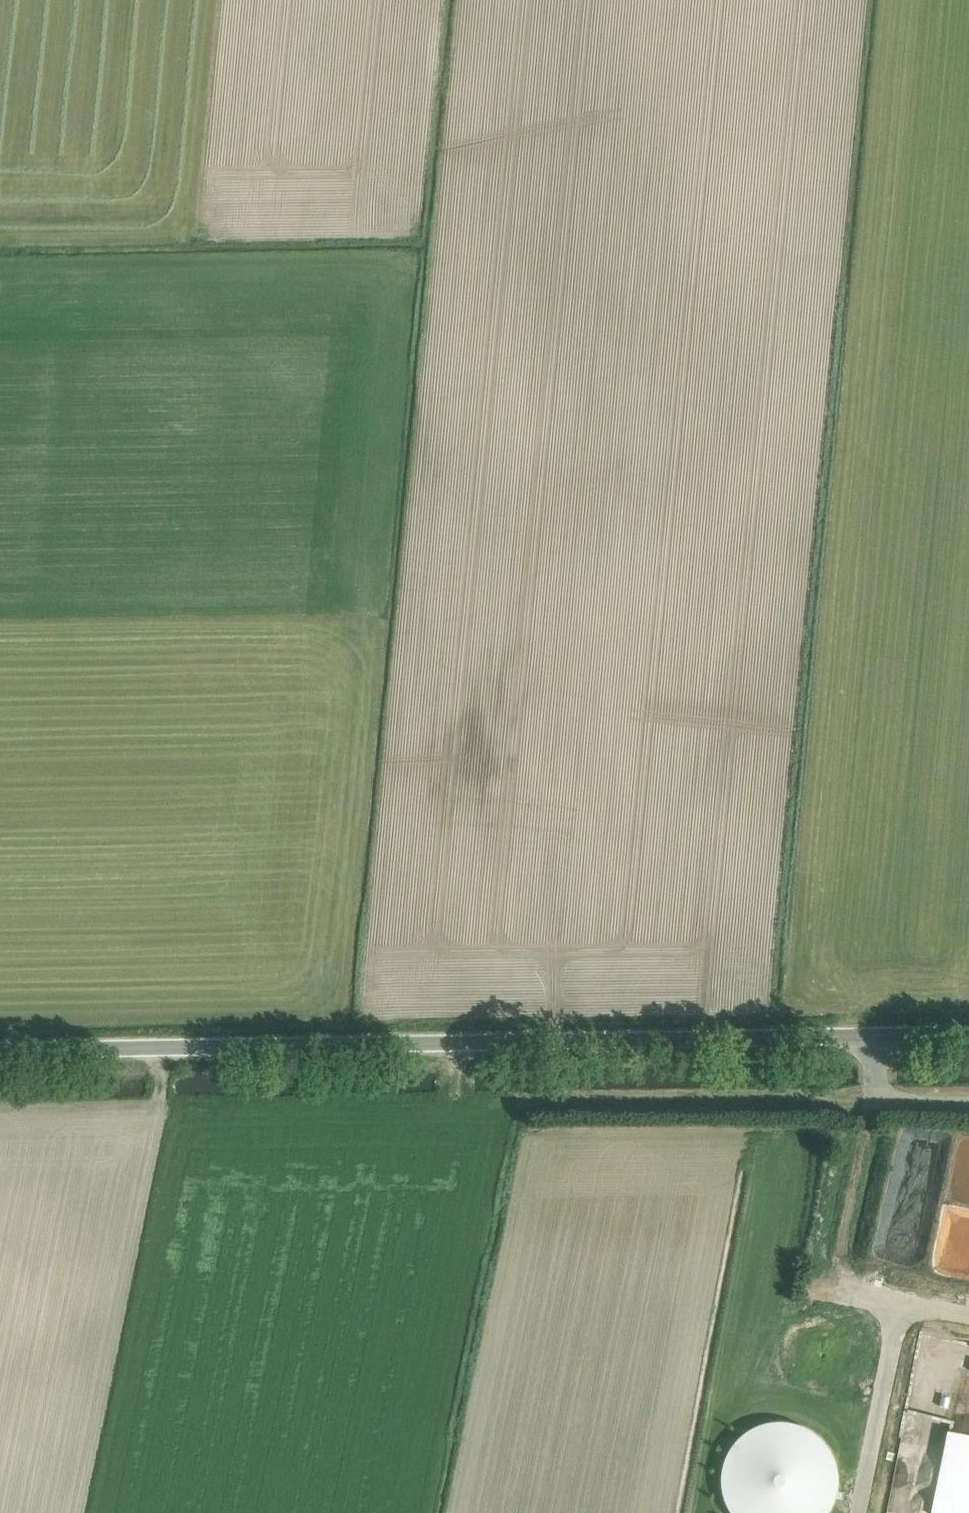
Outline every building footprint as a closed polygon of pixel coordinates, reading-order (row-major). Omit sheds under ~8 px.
[(932,1512),(968,1512),(968,1431),(957,1429),(961,1408),(951,1406),(932,1512)] [(840,1479),(837,1463),(830,1447),(819,1435),(805,1426),(791,1422),(777,1421),(764,1424),(750,1430),(737,1440),(728,1454),(722,1470),(722,1487),(725,1501),(731,1512),(830,1512),(834,1507),(839,1494),(840,1479)]
